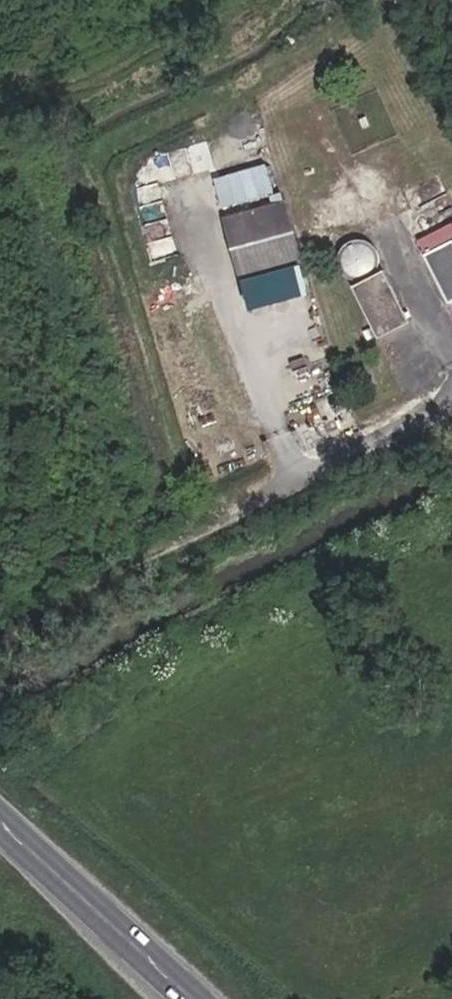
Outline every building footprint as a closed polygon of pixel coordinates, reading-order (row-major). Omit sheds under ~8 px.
[(256,109),(232,115),(244,162),(268,155),(256,109)] [(214,176),(223,207),(277,191),(267,160),(214,176)] [(295,266),(279,206),(222,221),(238,281),(295,266)] [(444,300),(451,296),(451,238),(421,253),(444,300)] [(350,284),(348,287),(376,338),(407,321),(379,271),(370,275),(374,266),(375,256),(369,247),(361,243),(351,243),(339,247),(334,253),(332,266),(335,276),(345,283),(350,284)]
